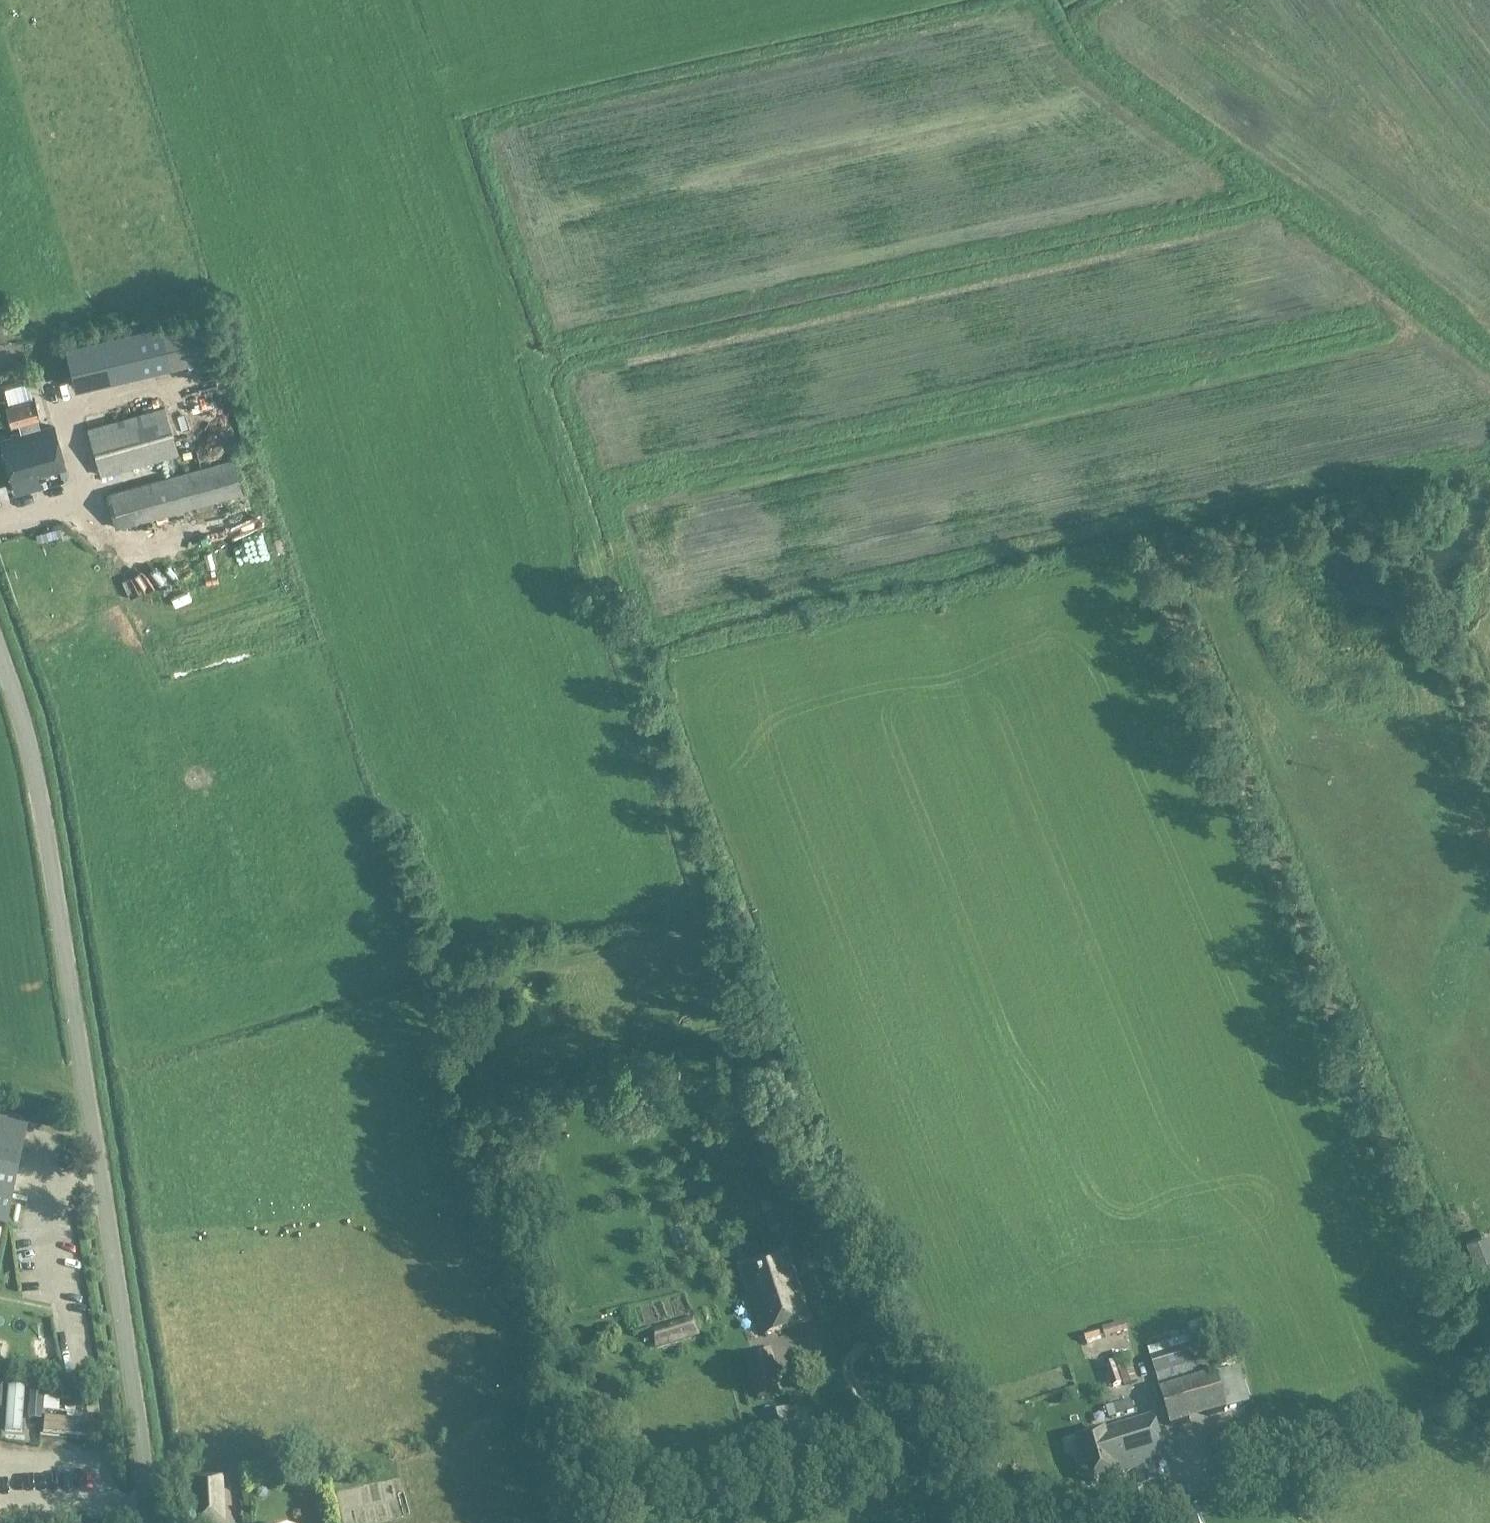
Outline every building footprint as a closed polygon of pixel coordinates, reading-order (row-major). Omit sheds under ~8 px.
[(75,389),(170,367),(217,356),(207,311),(64,345),(75,389)] [(21,432),(27,431),(25,422),(42,418),(38,402),(11,409),(15,424),(18,424),(21,432)] [(165,406),(87,428),(101,476),(179,454),(165,406)] [(27,431),(21,432),(2,437),(13,481),(14,480),(17,492),(33,487),(30,476),(64,467),(53,424),(27,431)] [(232,458),(105,493),(115,529),(243,493),(232,458)] [(4,1220),(24,1122),(0,1117),(0,1219),(4,1220)] [(810,1320),(789,1254),(743,1270),(764,1335),(810,1320)] [(804,1275),(821,1269),(816,1255),(799,1261),(804,1275)] [(643,1315),(644,1324),(685,1319),(683,1311),(675,1312),(675,1311),(643,1315)] [(656,1348),(699,1336),(693,1317),(650,1329),(656,1348)] [(1151,1358),(1156,1376),(1212,1359),(1207,1342),(1151,1358)] [(759,1399),(783,1392),(771,1348),(747,1355),(759,1399)] [(1116,1363),(1124,1386),(1138,1381),(1129,1358),(1116,1363)] [(1212,1359),(1156,1376),(1161,1393),(1217,1376),(1212,1359)] [(1217,1376),(1228,1412),(1250,1405),(1239,1370),(1217,1376)] [(24,1389),(7,1388),(4,1434),(21,1435),(24,1389)] [(1113,1407),(1116,1418),(1133,1412),(1130,1402),(1113,1407)] [(1078,1439),(1085,1461),(1091,1482),(1136,1469),(1154,1463),(1165,1460),(1152,1417),(1078,1439)] [(87,1424),(42,1421),(41,1433),(86,1436),(87,1424)] [(1154,1463),(1136,1469),(1141,1486),(1160,1480),(1154,1463)] [(184,1481),(186,1522),(222,1522),(219,1479),(184,1481)]
